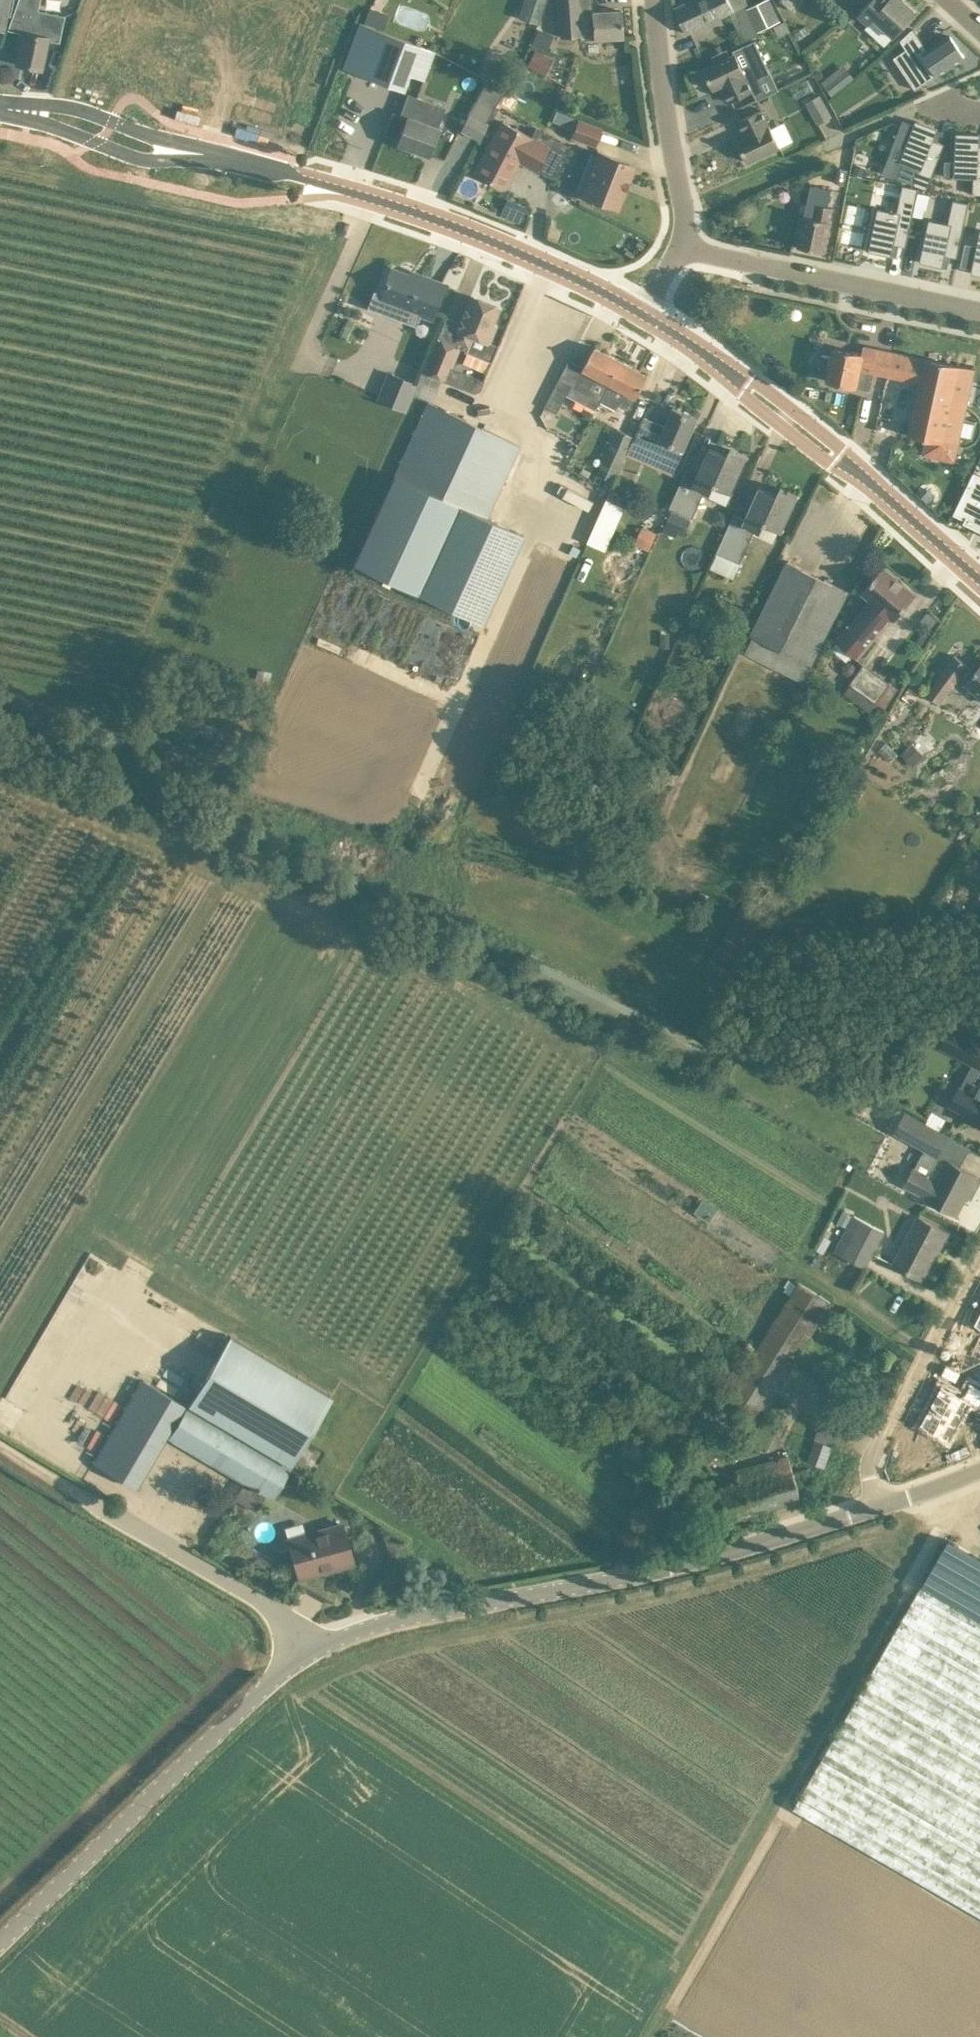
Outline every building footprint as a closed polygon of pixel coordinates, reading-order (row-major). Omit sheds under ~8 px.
[(4,30),(8,14),(10,15),(13,0),(0,0),(0,30),(4,30)] [(17,45),(20,46),(17,63),(42,68),(48,39),(59,41),(65,14),(38,8),(40,0),(17,0),(15,5),(7,28),(20,31),(17,45)] [(545,0),(524,0),(519,16),(538,22),(545,0)] [(594,37),(594,38),(623,36),(621,9),(592,11),(591,0),(557,0),(560,35),(579,34),(580,37),(594,37)] [(675,7),(687,33),(735,9),(747,3),(746,0),(690,0),(675,7)] [(772,0),(761,0),(745,7),(756,31),(781,19),(772,0)] [(792,8),(800,0),(783,0),(792,8)] [(857,13),(869,24),(875,18),(894,36),(916,11),(905,0),(870,0),(857,13)] [(365,22),(380,28),(385,13),(370,7),(365,22)] [(402,91),(408,74),(419,46),(358,23),(341,68),(369,78),(402,91)] [(800,38),(811,31),(806,24),(800,28),(799,25),(793,29),(797,36),(798,35),(800,38)] [(938,74),(965,56),(950,35),(928,50),(913,27),(901,39),(918,64),(907,71),(917,87),(938,73),(938,74)] [(544,48),(550,33),(538,28),(532,43),(544,48)] [(736,54),(704,68),(714,88),(722,84),(730,101),(752,90),(751,87),(762,82),(758,74),(768,69),(755,41),(734,50),(736,54)] [(419,46),(408,74),(423,80),(433,51),(419,46)] [(546,72),(554,56),(535,47),(528,63),(546,72)] [(829,82),(825,84),(833,95),(841,89),(835,82),(829,82)] [(820,94),(806,101),(818,122),(831,114),(820,94)] [(427,154),(428,154),(437,128),(436,127),(444,107),(414,96),(398,143),(399,143),(427,153),(427,154)] [(762,109),(739,119),(747,136),(738,140),(748,161),(781,145),(772,128),(762,109)] [(480,137),(487,123),(469,114),(462,129),(480,137)] [(928,188),(945,143),(934,139),(938,127),(916,119),(915,123),(904,119),(895,141),(906,145),(900,160),(919,167),(913,182),(928,188)] [(502,120),(475,172),(504,188),(519,160),(537,170),(549,148),(530,138),(531,136),(502,120)] [(578,121),(572,135),(595,143),(600,129),(578,121)] [(979,145),(979,144),(979,133),(957,132),(954,175),(973,177),(972,193),(979,194),(979,145)] [(634,165),(599,151),(582,194),(617,208),(634,165)] [(863,175),(866,166),(856,163),(853,171),(863,175)] [(903,184),(897,211),(878,207),(869,250),(892,255),(895,243),(906,246),(919,187),(903,184)] [(562,206),(571,195),(560,185),(550,196),(562,206)] [(954,199),(949,222),(930,218),(921,261),(944,267),(946,254),(958,257),(970,202),(954,199)] [(835,206),(817,203),(814,216),(805,215),(798,246),(825,251),(833,220),(832,220),(835,206)] [(925,207),(915,205),(913,214),(923,216),(925,207)] [(563,229),(552,226),(550,236),(560,241),(563,229)] [(844,229),(842,240),(862,245),(864,233),(844,229)] [(972,272),(979,274),(979,232),(972,272)] [(444,284),(430,278),(422,275),(421,279),(391,268),(382,293),(374,289),(367,305),(415,324),(420,312),(431,317),(444,284)] [(498,344),(489,341),(496,325),(492,323),(499,306),(471,295),(451,339),(468,347),(466,351),(491,361),(498,344)] [(437,338),(424,371),(440,377),(453,345),(449,343),(437,338)] [(873,372),(891,375),(895,352),(865,346),(865,345),(864,345),(863,352),(835,346),(828,380),(869,387),(869,389),(870,389),(873,372)] [(596,346),(575,384),(602,398),(622,360),(596,346)] [(958,444),(962,425),(971,387),(975,368),(926,357),(925,358),(895,352),(891,375),(920,381),(909,434),(958,444)] [(649,374),(622,360),(602,398),(601,400),(616,408),(619,403),(629,409),(635,396),(637,397),(649,374)] [(406,410),(418,382),(388,370),(376,398),(406,410)] [(545,406),(546,407),(558,413),(568,394),(572,385),(573,383),(561,377),(545,406)] [(485,517),(502,481),(520,445),(431,401),(427,400),(392,472),(394,473),(354,564),(484,622),(521,538),(523,533),(485,517)] [(665,424),(644,415),(634,439),(666,454),(671,443),(685,449),(699,417),(674,406),(665,424)] [(592,482),(610,490),(611,490),(633,438),(634,439),(644,415),(644,414),(634,435),(618,426),(597,472),(592,482)] [(694,518),(699,505),(707,488),(713,491),(716,484),(733,492),(749,456),(731,447),(731,449),(734,450),(731,456),(710,446),(695,478),(685,474),(676,495),(670,507),(694,518)] [(954,513),(965,518),(964,522),(979,529),(979,474),(974,471),(954,513)] [(735,513),(726,534),(717,552),(742,563),(749,545),(757,528),(763,531),(766,523),(783,531),(799,494),(781,486),(781,487),(784,489),(781,495),(760,486),(745,518),(735,513)] [(607,498),(589,539),(605,547),(624,505),(607,498)] [(677,537),(679,532),(685,534),(692,519),(672,510),(663,530),(677,537)] [(650,549),(658,532),(643,525),(635,543),(650,549)] [(789,560),(780,578),(743,651),(802,681),(848,590),(789,560)] [(914,594),(883,568),(863,591),(872,598),(836,640),(857,658),(893,616),(895,617),(914,594)] [(928,611),(921,619),(931,627),(938,619),(928,611)] [(671,636),(662,636),(662,646),(671,646),(671,636)] [(934,683),(928,691),(940,702),(947,692),(958,676),(979,695),(979,666),(976,670),(969,663),(957,653),(934,683)] [(865,663),(851,685),(846,692),(869,708),(876,698),(889,679),(865,663)] [(910,687),(903,696),(912,703),(919,693),(910,687)] [(913,765),(925,754),(913,742),(901,753),(913,765)] [(696,901),(704,905),(710,893),(701,889),(696,901)] [(953,1026),(942,1045),(979,1065),(979,1040),(953,1026)] [(977,1092),(961,1083),(952,1101),(968,1109),(967,1111),(979,1118),(979,1087),(977,1092)] [(906,1109),(893,1132),(938,1157),(951,1134),(906,1109)] [(914,1169),(905,1185),(928,1197),(927,1199),(955,1214),(966,1195),(963,1193),(967,1186),(971,1188),(979,1174),(948,1159),(936,1181),(914,1169)] [(719,1207),(704,1197),(695,1211),(711,1221),(719,1207)] [(539,1213),(548,1218),(553,1209),(544,1204),(539,1213)] [(844,1210),(838,1221),(847,1226),(853,1214),(844,1210)] [(866,1267),(884,1230),(853,1214),(847,1226),(834,1251),(866,1267)] [(893,1262),(922,1277),(936,1251),(939,1244),(941,1245),(949,1231),(918,1215),(893,1262)] [(830,1301),(798,1281),(729,1395),(761,1415),(830,1301)] [(187,1403),(290,1464),(332,1393),(229,1332),(228,1333),(187,1403)] [(920,1424),(948,1439),(969,1400),(979,1405),(979,1385),(971,1380),(963,1394),(942,1383),(920,1424)] [(290,1464),(187,1403),(169,1435),(272,1495),(290,1464)] [(833,1444),(816,1438),(808,1460),(826,1466),(833,1444)] [(707,1462),(718,1455),(709,1441),(698,1447),(707,1462)] [(802,1497),(788,1454),(737,1470),(741,1483),(720,1489),(730,1519),(802,1497)] [(343,1522),(288,1538),(299,1578),(354,1562),(343,1522)] [(794,1807),(803,1812),(811,1817),(979,1914),(979,1617),(963,1607),(940,1594),(924,1585),(922,1584),(794,1807)]
